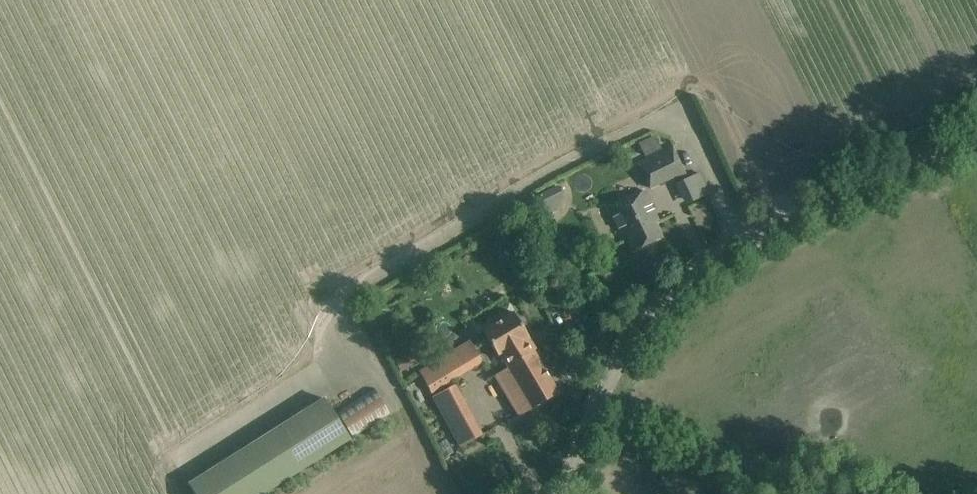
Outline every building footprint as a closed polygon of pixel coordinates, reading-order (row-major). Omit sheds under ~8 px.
[(687,176),(673,146),(634,163),(639,174),(641,173),(649,190),(673,179),(675,182),(687,176)] [(704,173),(679,183),(688,205),(713,195),(704,173)] [(539,196),(548,213),(555,210),(562,198),(556,187),(539,196)] [(659,221),(644,191),(608,208),(623,238),(626,237),(633,251),(662,237),(655,223),(659,221)] [(529,338),(513,312),(482,331),(497,356),(500,355),(508,367),(493,378),(506,401),(516,418),(558,392),(526,340),(529,338)] [(470,339),(419,370),(432,391),(483,360),(470,339)] [(405,355),(395,361),(400,370),(411,364),(405,355)] [(482,433),(455,383),(434,394),(461,444),(482,433)] [(389,414),(374,389),(338,411),(353,436),(389,414)] [(323,398),(188,484),(195,493),(265,493),(350,440),(323,398)]
